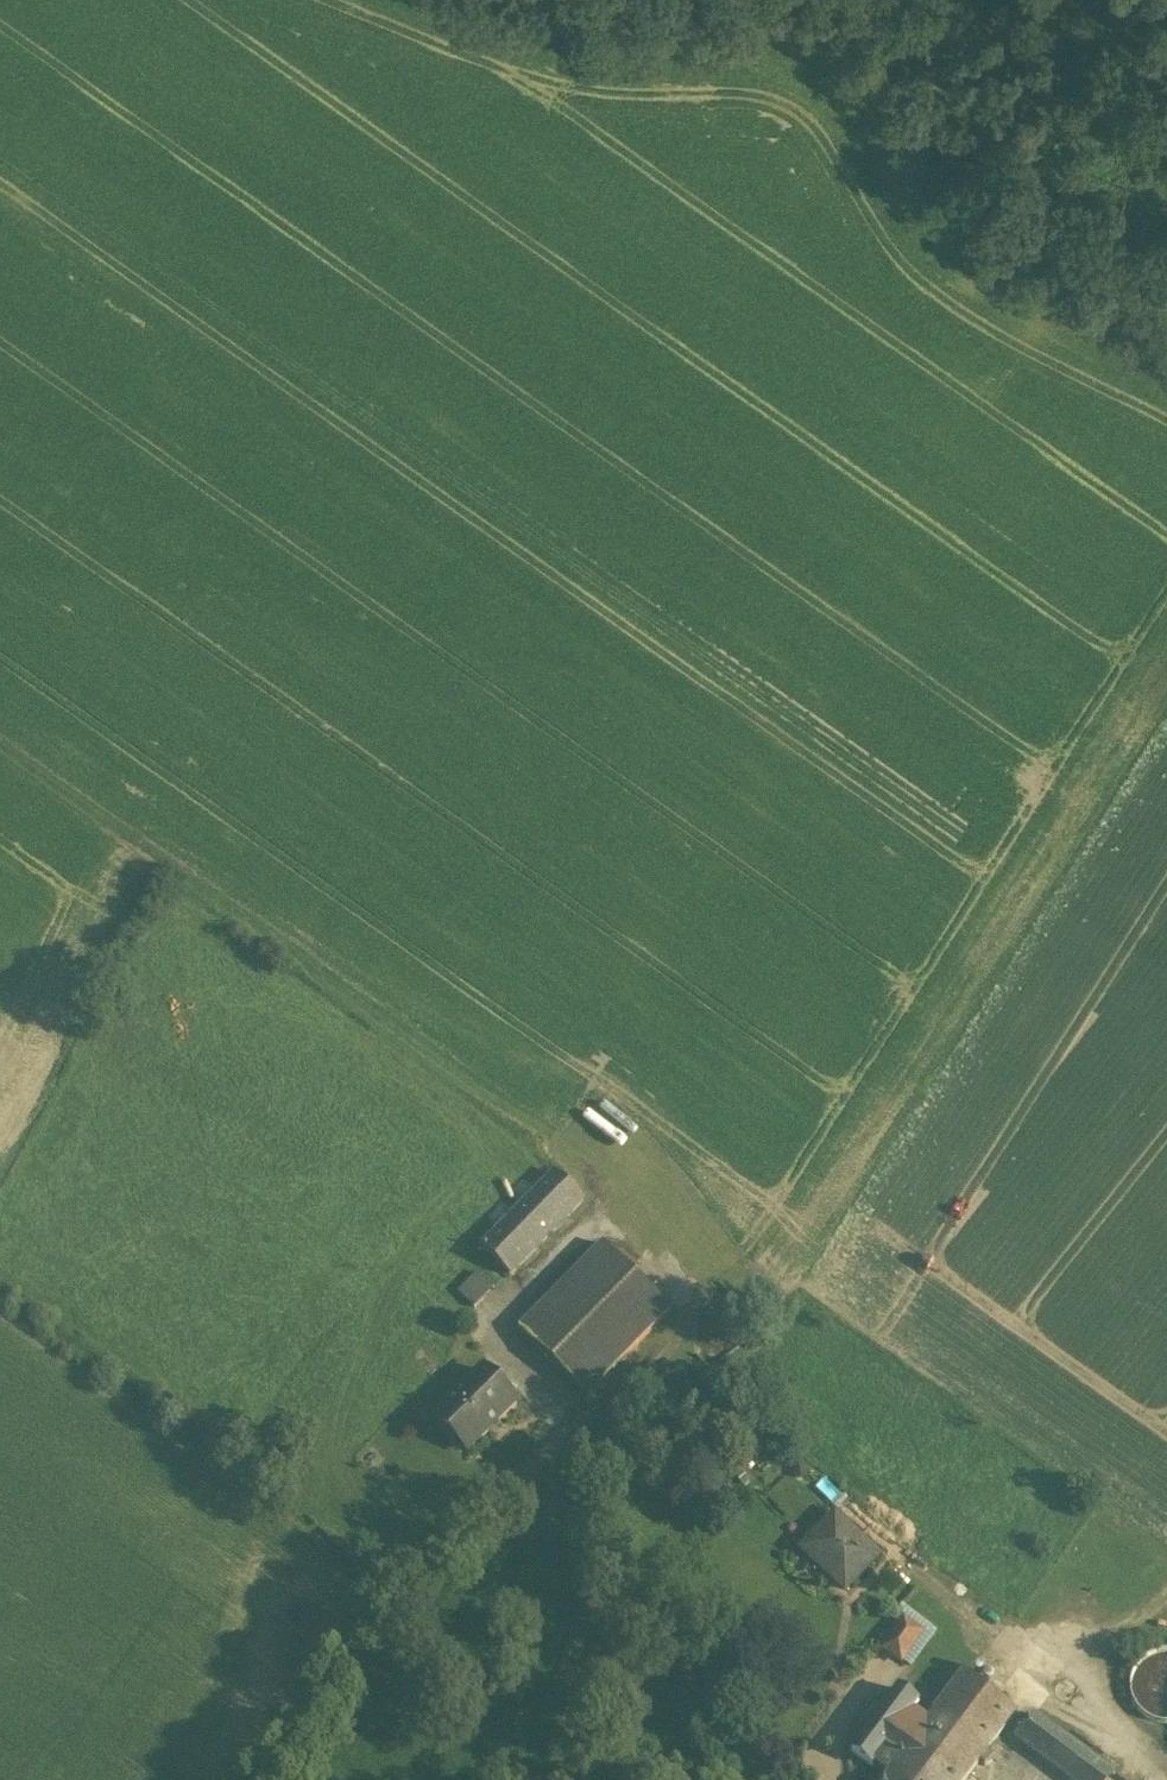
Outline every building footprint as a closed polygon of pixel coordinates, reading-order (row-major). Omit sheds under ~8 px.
[(484,1249),(512,1276),(585,1200),(557,1173),(484,1249)] [(605,1245),(520,1331),(589,1398),(673,1311),(605,1245)] [(480,1273),(460,1293),(477,1308),(496,1289),(480,1273)] [(435,1419),(470,1454),(519,1405),(485,1370),(435,1419)] [(847,1591),(880,1557),(837,1516),(809,1546),(835,1571),(831,1575),(847,1591)] [(804,1551),(831,1575),(835,1571),(809,1546),(804,1551)] [(878,1639),(910,1662),(934,1627),(904,1606),(878,1639)] [(1130,1685),(1132,1699),(1139,1712),(1151,1721),(1165,1724),(1166,1724),(1166,1651),(1155,1652),(1143,1660),(1134,1671),(1130,1685)] [(964,1676),(929,1722),(890,1775),(887,1779),(967,1779),(980,1763),(986,1767),(993,1757),(987,1753),(1016,1714),(964,1676)] [(890,1775),(929,1722),(914,1712),(920,1704),(899,1689),(881,1713),(870,1728),(852,1752),(873,1767),(875,1764),(890,1775)] [(870,1728),(881,1713),(873,1707),(861,1722),(870,1728)] [(1016,1738),(1072,1779),(1113,1779),(1116,1776),(1034,1715),(1016,1738)]
